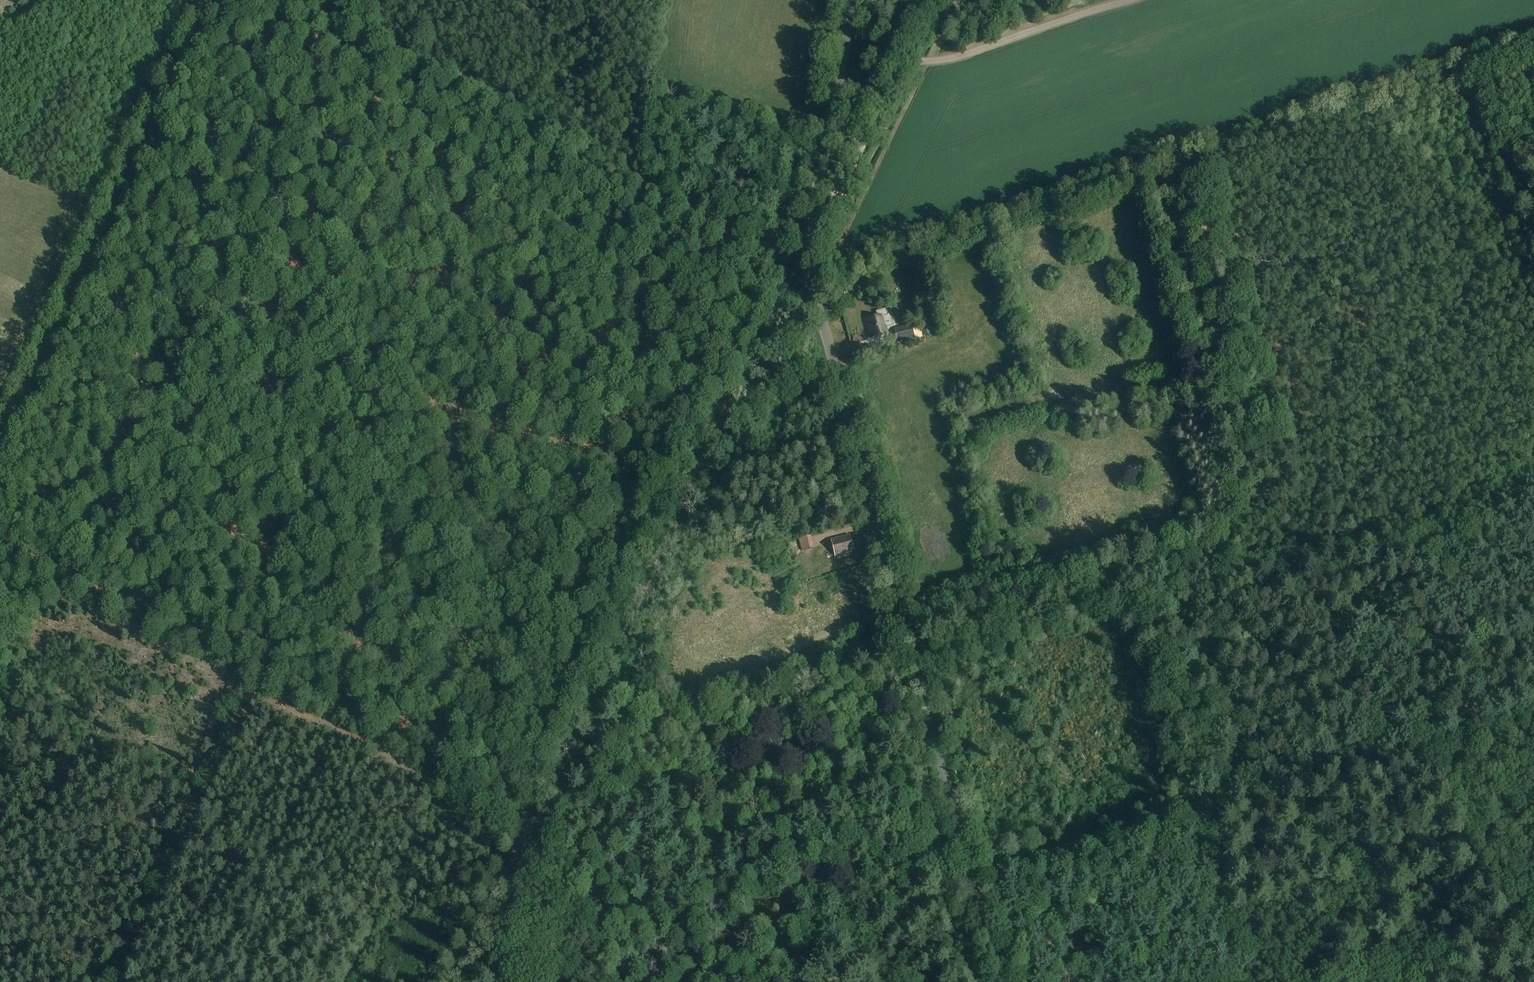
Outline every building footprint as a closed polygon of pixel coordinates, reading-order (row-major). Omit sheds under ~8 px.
[(878,317),(866,320),(871,339),(888,335),(886,327),(894,325),(890,308),(876,312),(878,317)] [(921,324),(924,333),(934,330),(931,321),(921,324)] [(912,326),(894,330),(896,337),(898,345),(915,341),(913,333),(912,326)] [(802,552),(814,548),(811,536),(799,539),(802,552)] [(853,552),(850,536),(831,540),(835,556),(853,552)]
